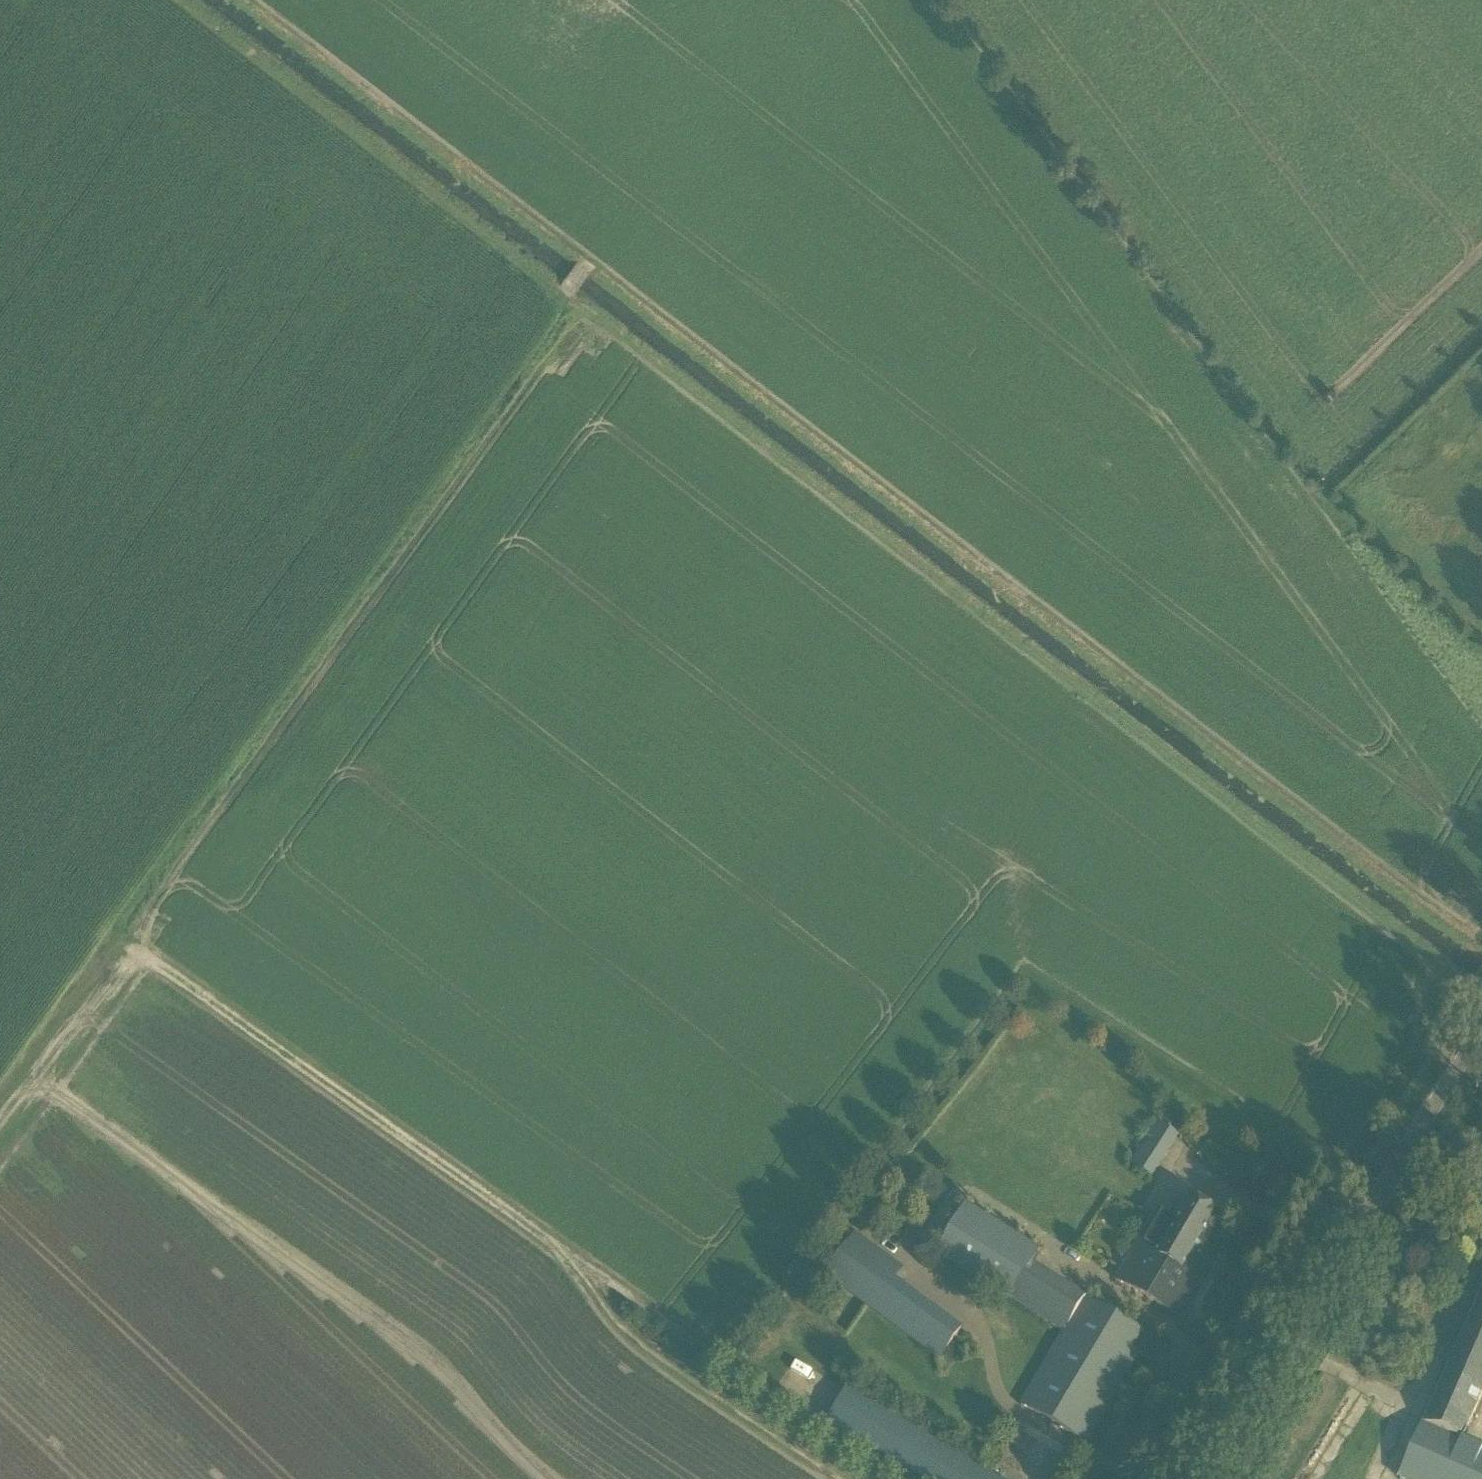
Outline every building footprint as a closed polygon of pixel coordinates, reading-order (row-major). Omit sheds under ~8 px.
[(1135,1163),(1156,1174),(1177,1133),(1156,1122),(1135,1163)] [(1207,1242),(1222,1216),(1191,1198),(1177,1221),(1159,1210),(1117,1281),(1183,1321),(1225,1252),(1207,1242)] [(967,1205),(937,1254),(1012,1299),(1031,1267),(1041,1251),(967,1205)] [(827,1276),(845,1289),(941,1359),(962,1330),(866,1260),(875,1247),(858,1234),(827,1276)] [(1168,1347),(1070,1290),(1049,1322),(1065,1332),(1021,1405),(1087,1444),(1140,1355),(1157,1365),(1168,1347)] [(1463,1439),(1481,1395),(1481,1291),(1400,1478),(1481,1478),(1481,1448),(1463,1439)] [(894,1417),(849,1390),(828,1425),(873,1451),(894,1417)]
